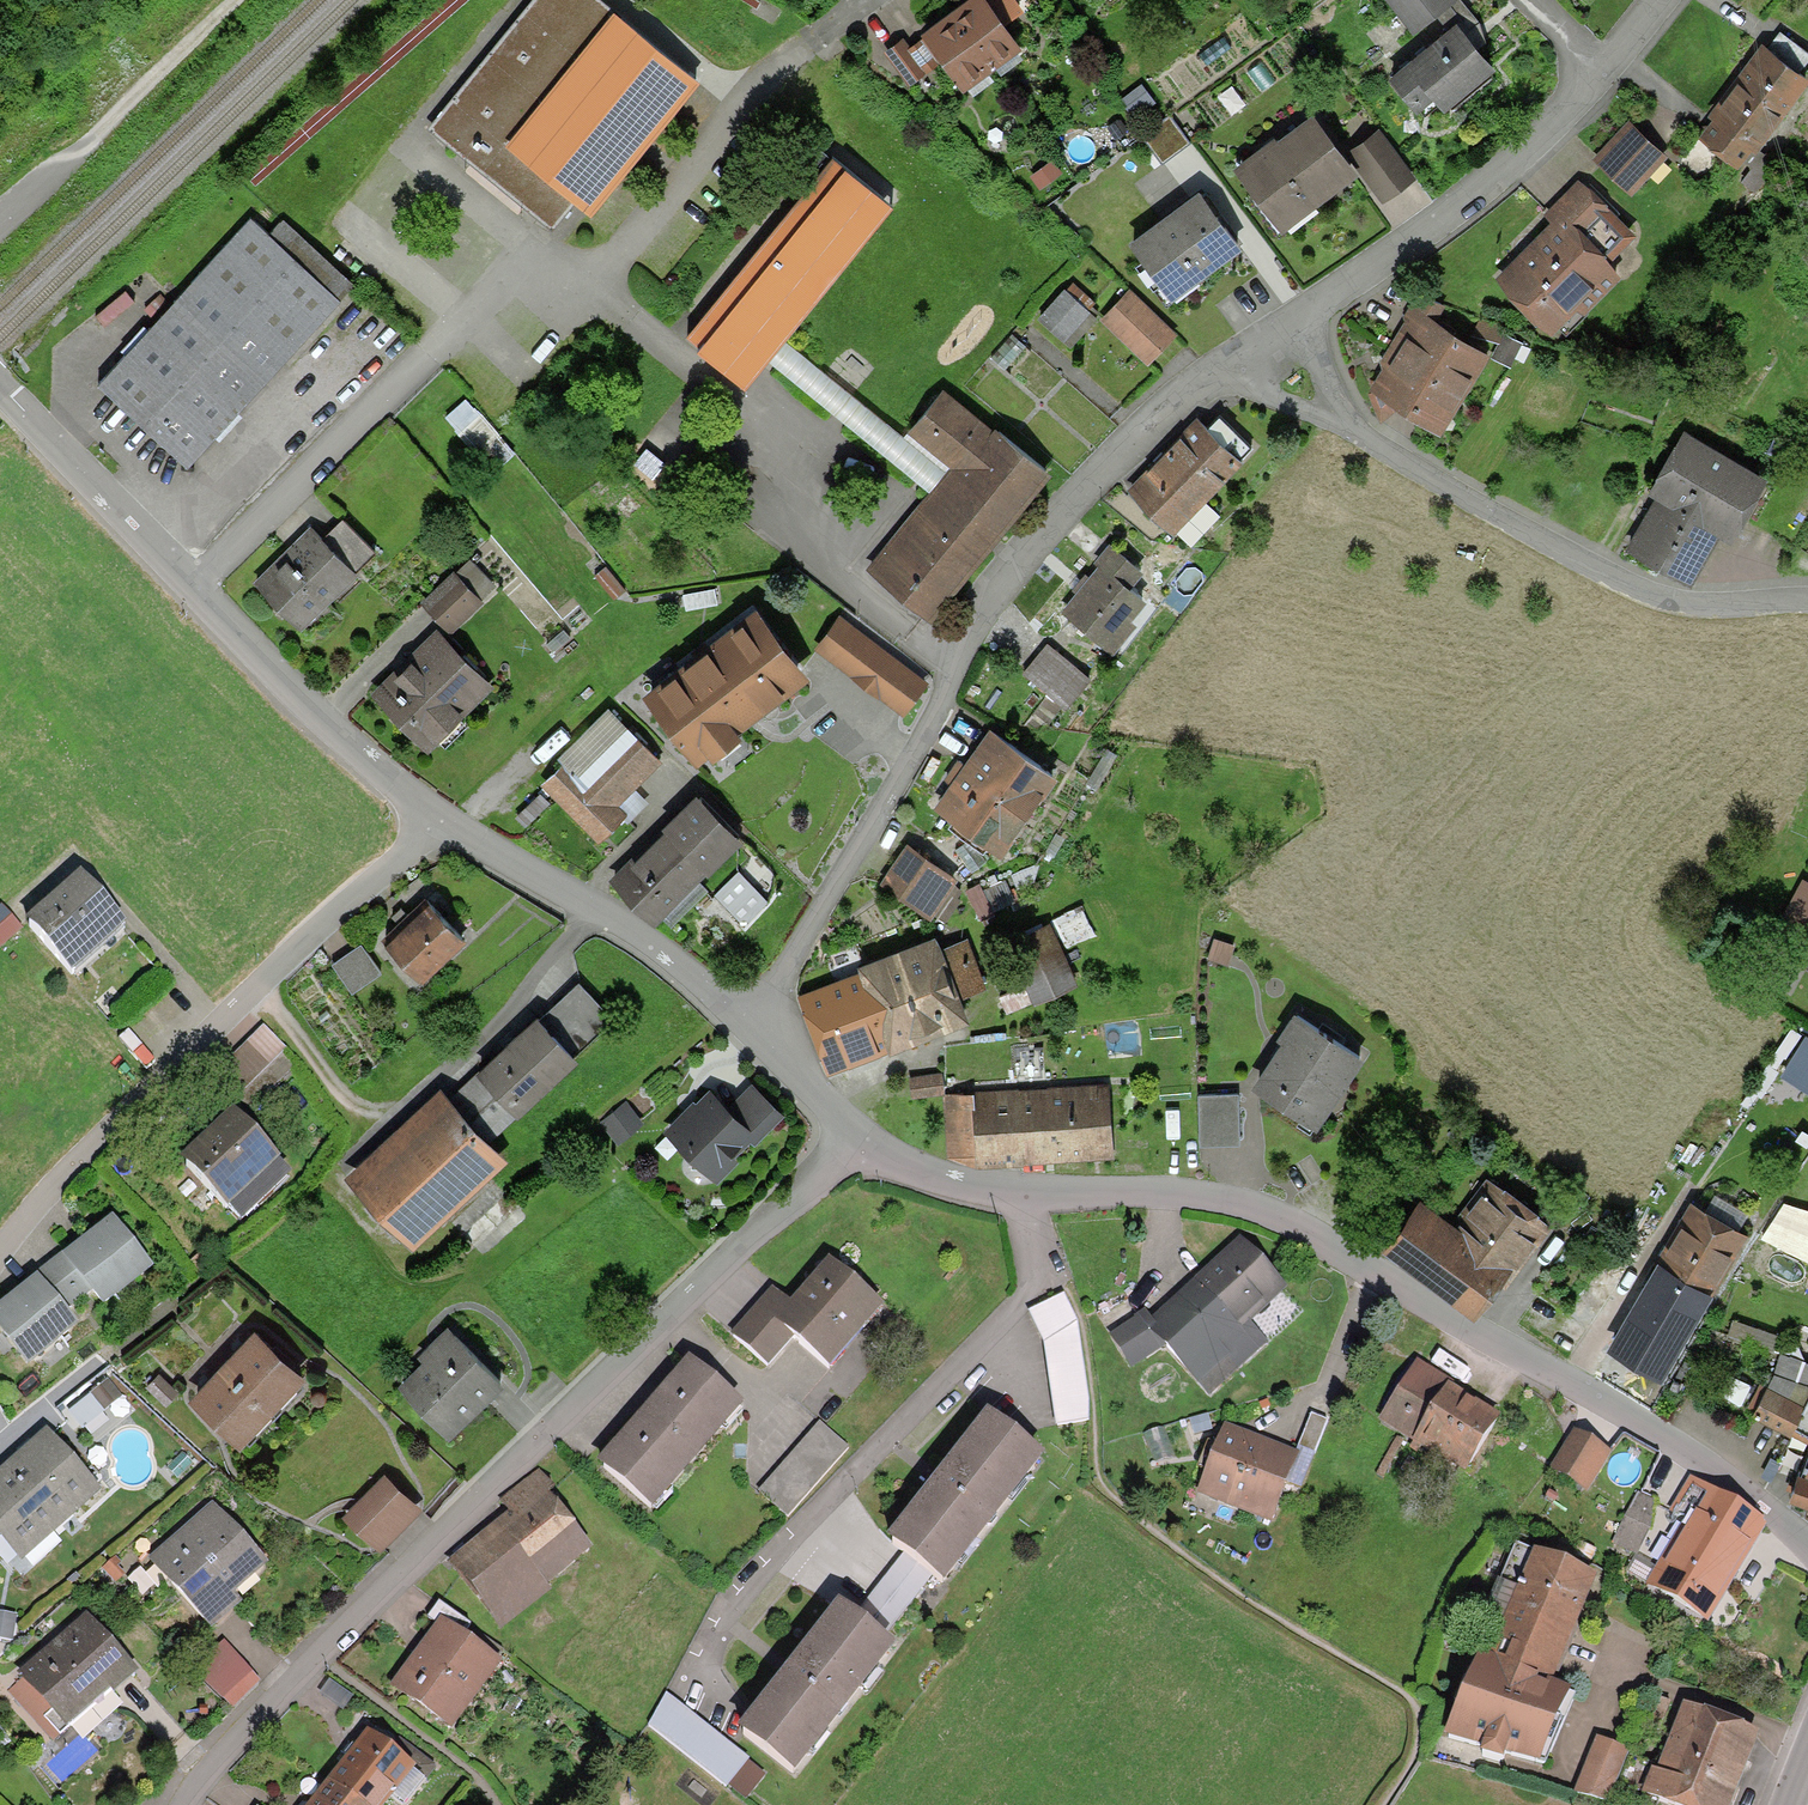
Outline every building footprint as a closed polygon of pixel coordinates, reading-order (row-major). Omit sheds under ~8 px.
[(689,67),(608,0),(524,0),(426,118),(549,219),(573,189),(582,196),(689,67)] [(984,55),(1013,35),(988,0),(954,0),(948,4),(984,55)] [(1408,18),(1431,0),(1394,0),(1408,18)] [(984,55),(948,4),(922,22),(959,73),(984,55)] [(1486,60),(1452,17),(1389,67),(1407,89),(1423,77),(1438,97),(1486,60)] [(1795,63),(1807,46),(1807,43),(1780,23),(1766,41),(1795,63)] [(919,59),(897,30),(881,42),(903,71),(919,59)] [(1795,63),(1766,41),(1759,36),(1708,103),(1714,108),(1702,125),(1733,148),(1745,132),(1753,138),(1804,69),(1795,63)] [(1166,106),(1138,128),(1160,157),(1188,135),(1166,106)] [(1346,164),(1309,115),(1280,138),(1274,130),(1237,158),(1280,214),(1346,164)] [(1657,146),(1630,120),(1598,153),(1626,179),(1657,146)] [(1408,164),(1378,125),(1350,147),(1380,186),(1408,164)] [(1049,145),(1022,165),(1037,186),(1064,166),(1049,145)] [(959,463),(906,420),(899,428),(779,331),(886,199),(827,151),(682,329),(741,377),(766,347),(939,488),(959,463)] [(1554,211),(1577,231),(1605,201),(1575,174),(1547,205),(1554,211)] [(1198,185),(1130,235),(1164,280),(1190,261),(1195,268),(1237,237),(1198,185)] [(265,225),(246,207),(95,375),(186,457),(350,276),(278,211),(265,225)] [(1577,231),(1554,211),(1503,268),(1512,277),(1515,291),(1529,293),(1550,311),(1570,289),(1582,299),(1613,265),(1577,231)] [(1084,300),(1064,281),(1036,309),(1056,328),(1084,300)] [(1412,308),(1425,316),(1439,294),(1415,285),(1403,308),(1409,313),(1412,308)] [(1169,324),(1140,297),(1114,324),(1144,351),(1169,324)] [(1392,339),(1455,381),(1476,349),(1425,316),(1412,308),(1409,313),(1392,339)] [(1455,381),(1392,339),(1380,357),(1386,361),(1377,375),(1388,382),(1435,412),(1455,381)] [(1521,351),(1506,343),(1496,364),(1512,371),(1521,351)] [(1386,361),(1380,357),(1358,357),(1371,392),(1388,382),(1377,375),(1386,361)] [(959,463),(939,488),(889,549),(881,542),(865,562),(922,608),(1044,458),(1000,422),(994,430),(936,383),(906,420),(959,463)] [(460,395),(442,411),(485,460),(503,443),(460,395)] [(1223,412),(1208,428),(1235,452),(1249,436),(1223,412)] [(1168,523),(1235,452),(1208,428),(1194,414),(1127,486),(1168,523)] [(1758,477),(1684,436),(1668,466),(1675,470),(1632,547),(1689,578),(1718,526),(1728,531),(1758,477)] [(1785,450),(1771,442),(1763,456),(1777,464),(1785,450)] [(358,555),(372,540),(341,510),(327,524),(358,555)] [(351,561),(311,520),(255,574),(295,615),(351,561)] [(1100,556),(1125,575),(1136,561),(1108,538),(1096,553),(1100,556)] [(1125,575),(1100,556),(1064,602),(1104,634),(1141,587),(1125,575)] [(601,557),(587,566),(606,597),(620,587),(601,557)] [(474,559),(458,571),(484,602),(500,589),(474,559)] [(474,591),(446,565),(423,590),(450,616),(474,591)] [(746,605),(647,684),(694,743),(708,733),(716,743),(735,727),(728,718),(794,665),(746,605)] [(920,670),(840,609),(818,639),(897,699),(920,670)] [(473,666),(432,627),(376,684),(425,731),(451,704),(443,696),(473,666)] [(1088,669),(1049,636),(1024,664),(1064,697),(1088,669)] [(579,768),(625,719),(609,704),(563,752),(579,768)] [(625,719),(579,768),(607,794),(653,746),(625,719)] [(1051,763),(990,719),(976,739),(980,742),(966,761),(962,758),(936,793),(991,832),(1015,799),(1021,803),(1051,763)] [(579,768),(563,752),(541,774),(597,828),(619,806),(607,794),(579,768)] [(545,797),(533,785),(508,811),(519,822),(545,797)] [(653,906),(733,827),(694,787),(613,866),(653,906)] [(950,870),(908,837),(882,870),(924,902),(950,870)] [(762,892),(736,865),(720,881),(746,907),(762,892)] [(76,871),(27,917),(68,960),(117,913),(76,871)] [(1778,935),(1807,952),(1807,882),(1778,935)] [(419,968),(461,928),(423,889),(382,929),(419,968)] [(0,908),(0,939),(15,926),(0,908)] [(1069,973),(1045,915),(1009,930),(1033,988),(1069,973)] [(955,987),(936,942),(931,929),(897,943),(901,951),(864,965),(891,1032),(961,1003),(955,987)] [(1232,938),(1210,930),(1202,952),(1224,960),(1232,938)] [(936,942),(955,987),(980,977),(961,932),(936,942)] [(359,934),(327,956),(346,984),(378,961),(359,934)] [(891,1032),(864,965),(803,989),(829,1055),(891,1032)] [(539,1016),(569,1048),(610,1011),(579,979),(539,1016)] [(1358,1048),(1295,1003),(1277,1028),(1285,1034),(1254,1076),(1302,1110),(1332,1067),(1340,1073),(1358,1048)] [(569,1048),(539,1016),(533,1009),(474,1063),(511,1102),(569,1048)] [(235,1086),(274,1050),(282,1042),(260,1018),(209,1066),(232,1089),(235,1086)] [(274,1050),(235,1086),(249,1100),(287,1064),(274,1050)] [(480,1132),(511,1102),(474,1063),(443,1092),(480,1132)] [(939,1066),(909,1067),(910,1086),(940,1084),(939,1066)] [(738,1089),(766,1116),(777,1104),(749,1077),(738,1089)] [(1040,1080),(1043,1152),(1103,1150),(1100,1078),(1040,1080)] [(970,1083),(973,1155),(1043,1152),(1040,1080),(970,1083)] [(973,1155),(970,1083),(943,1088),(943,1147),(973,1155)] [(746,1122),(725,1102),(708,1086),(686,1110),(679,1104),(664,1120),(688,1143),(690,1156),(704,1158),(715,1168),(731,1152),(724,1145),(746,1122)] [(1234,1086),(1194,1087),(1195,1133),(1235,1132),(1234,1086)] [(766,1116),(738,1089),(725,1102),(746,1122),(754,1129),(766,1116)] [(443,1092),(355,1174),(402,1224),(489,1142),(480,1132),(443,1092)] [(644,1121),(625,1096),(599,1115),(617,1140),(644,1121)] [(272,1149),(232,1108),(182,1156),(222,1198),(272,1149)] [(1450,1232),(1497,1267),(1503,1259),(1510,1264),(1540,1224),(1479,1179),(1460,1203),(1468,1209),(1456,1224),(1450,1232)] [(1450,1232),(1456,1224),(1420,1197),(1388,1240),(1471,1302),(1497,1267),(1450,1232)] [(1659,1253),(1706,1280),(1734,1233),(1711,1221),(1712,1208),(1699,1200),(1687,1205),(1659,1253)] [(1796,1246),(1807,1250),(1807,1213),(1796,1246)] [(68,1251),(92,1280),(102,1293),(142,1262),(108,1219),(68,1251)] [(1230,1318),(1239,1310),(1276,1277),(1241,1237),(1194,1279),(1230,1318)] [(45,1258),(74,1294),(92,1280),(68,1251),(62,1244),(45,1258)] [(1706,1280),(1659,1253),(1631,1300),(1678,1327),(1681,1322),(1706,1280)] [(761,1303),(788,1328),(817,1354),(870,1296),(828,1257),(787,1302),(767,1285),(755,1298),(761,1303)] [(74,1294),(45,1258),(27,1272),(34,1281),(56,1308),(74,1294)] [(1230,1318),(1194,1279),(1147,1322),(1157,1332),(1193,1373),(1222,1347),(1234,1360),(1262,1335),(1239,1310),(1230,1318)] [(34,1281),(0,1308),(0,1320),(26,1352),(66,1320),(56,1308),(34,1281)] [(1063,1291),(1026,1306),(1044,1333),(1053,1416),(1085,1413),(1076,1321),(1063,1291)] [(1678,1327),(1631,1300),(1609,1338),(1655,1365),(1678,1327)] [(788,1328),(761,1303),(734,1332),(762,1357),(788,1328)] [(1135,1309),(1109,1333),(1130,1356),(1157,1332),(1147,1322),(1135,1309)] [(1770,1328),(1731,1311),(1722,1333),(1761,1350),(1770,1328)] [(498,1373),(451,1325),(436,1340),(430,1333),(416,1347),(422,1353),(396,1378),(416,1399),(425,1390),(444,1409),(469,1385),(477,1393),(498,1373)] [(221,1356),(265,1397),(293,1367),(250,1326),(221,1356)] [(1655,1365),(1609,1338),(1599,1356),(1645,1383),(1655,1365)] [(1807,1377),(1807,1355),(1774,1343),(1767,1363),(1807,1377)] [(265,1397),(221,1356),(193,1385),(237,1427),(265,1397)] [(735,1397),(689,1356),(651,1398),(648,1395),(634,1410),(639,1415),(600,1458),(644,1498),(735,1397)] [(1411,1433),(1446,1379),(1413,1358),(1378,1411),(1411,1433)] [(1767,1363),(1750,1411),(1807,1431),(1807,1377),(1767,1363)] [(175,1389),(156,1365),(139,1379),(158,1403),(175,1389)] [(98,1378),(67,1403),(79,1418),(110,1393),(98,1378)] [(1446,1379),(1411,1433),(1407,1440),(1414,1445),(1419,1438),(1461,1465),(1495,1411),(1446,1379)] [(1325,1414),(1306,1407),(1291,1447),(1282,1473),(1301,1480),(1325,1414)] [(1037,1449),(986,1410),(888,1538),(901,1548),(927,1569),(939,1577),(1037,1449)] [(843,1438),(818,1416),(759,1483),(784,1505),(843,1438)] [(1291,1447),(1220,1421),(1198,1482),(1269,1508),(1282,1473),(1291,1447)] [(44,1426),(0,1465),(0,1528),(17,1547),(89,1482),(70,1462),(74,1458),(44,1426)] [(1602,1447),(1570,1428),(1551,1460),(1583,1479),(1602,1447)] [(1807,1492),(1807,1462),(1807,1466),(1795,1461),(1787,1485),(1807,1492)] [(363,1488),(390,1514),(407,1497),(380,1471),(363,1488)] [(1719,1521),(1746,1537),(1757,1519),(1684,1477),(1670,1502),(1688,1513),(1681,1526),(1707,1542),(1719,1521)] [(490,1525),(537,1583),(587,1542),(540,1484),(490,1525)] [(1649,1494),(1634,1487),(1608,1540),(1632,1554),(1647,1522),(1649,1494)] [(390,1514),(363,1488),(346,1506),(373,1532),(390,1514)] [(256,1551),(210,1499),(149,1552),(202,1613),(226,1592),(218,1584),(256,1551)] [(1707,1542),(1681,1526),(1650,1578),(1704,1609),(1746,1537),(1719,1521),(1707,1542)] [(537,1583),(490,1525),(447,1560),(501,1626),(544,1591),(537,1583)] [(1491,1655),(1545,1676),(1588,1567),(1513,1537),(1486,1604),(1508,1613),(1491,1655)] [(872,1586),(898,1606),(927,1569),(901,1548),(872,1586)] [(125,1570),(110,1552),(98,1563),(114,1580),(125,1570)] [(898,1606),(872,1586),(852,1612),(878,1632),(898,1606)] [(454,1632),(466,1616),(437,1594),(425,1610),(438,1620),(454,1632)] [(852,1612),(838,1602),(740,1729),(790,1767),(888,1640),(878,1632),(852,1612)] [(131,1664),(84,1612),(20,1668),(56,1709),(98,1672),(109,1684),(131,1664)] [(466,1616),(454,1632),(491,1660),(503,1644),(466,1616)] [(454,1632),(438,1620),(393,1679),(436,1712),(455,1688),(464,1695),(491,1660),(454,1632)] [(1545,1676),(1491,1655),(1477,1649),(1445,1727),(1480,1741),(1477,1747),(1498,1756),(1502,1744),(1539,1758),(1569,1686),(1545,1676)] [(241,1658),(210,1685),(233,1713),(265,1687),(241,1658)] [(727,1774),(744,1753),(662,1686),(643,1715),(723,1779),(727,1774)] [(1655,1791),(1689,1804),(1726,1804),(1757,1728),(1691,1702),(1667,1760),(1655,1791)] [(367,1804),(375,1804),(386,1791),(409,1762),(385,1743),(365,1728),(328,1775),(367,1804)] [(409,1762),(422,1772),(434,1757),(397,1729),(385,1743),(409,1762)] [(1607,1792),(1626,1744),(1602,1734),(1580,1791),(1604,1800),(1607,1792)] [(1607,1792),(1640,1804),(1649,1804),(1655,1791),(1667,1760),(1626,1744),(1607,1792)] [(744,1753),(727,1774),(741,1786),(758,1764),(744,1753)] [(409,1762),(386,1791),(400,1801),(422,1772),(409,1762)] [(328,1775),(305,1804),(367,1804),(328,1775)]
